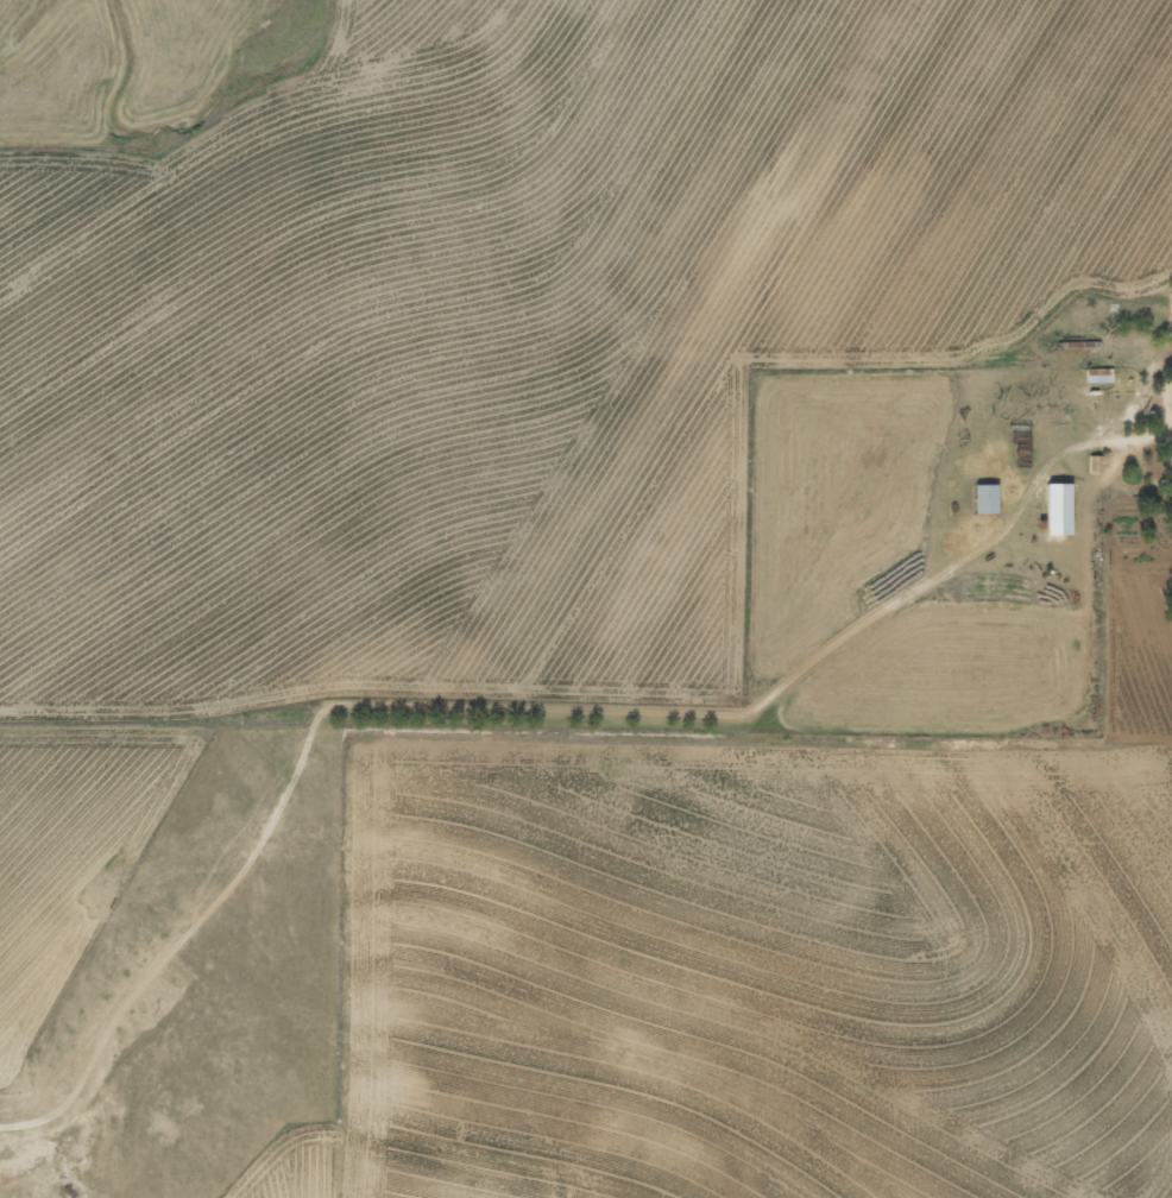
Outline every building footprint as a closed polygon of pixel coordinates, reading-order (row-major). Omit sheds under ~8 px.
[(1076,484),(1050,484),(1049,535),(1075,536),(1076,484)] [(1001,488),(978,488),(979,514),(1001,514),(1001,488)]
